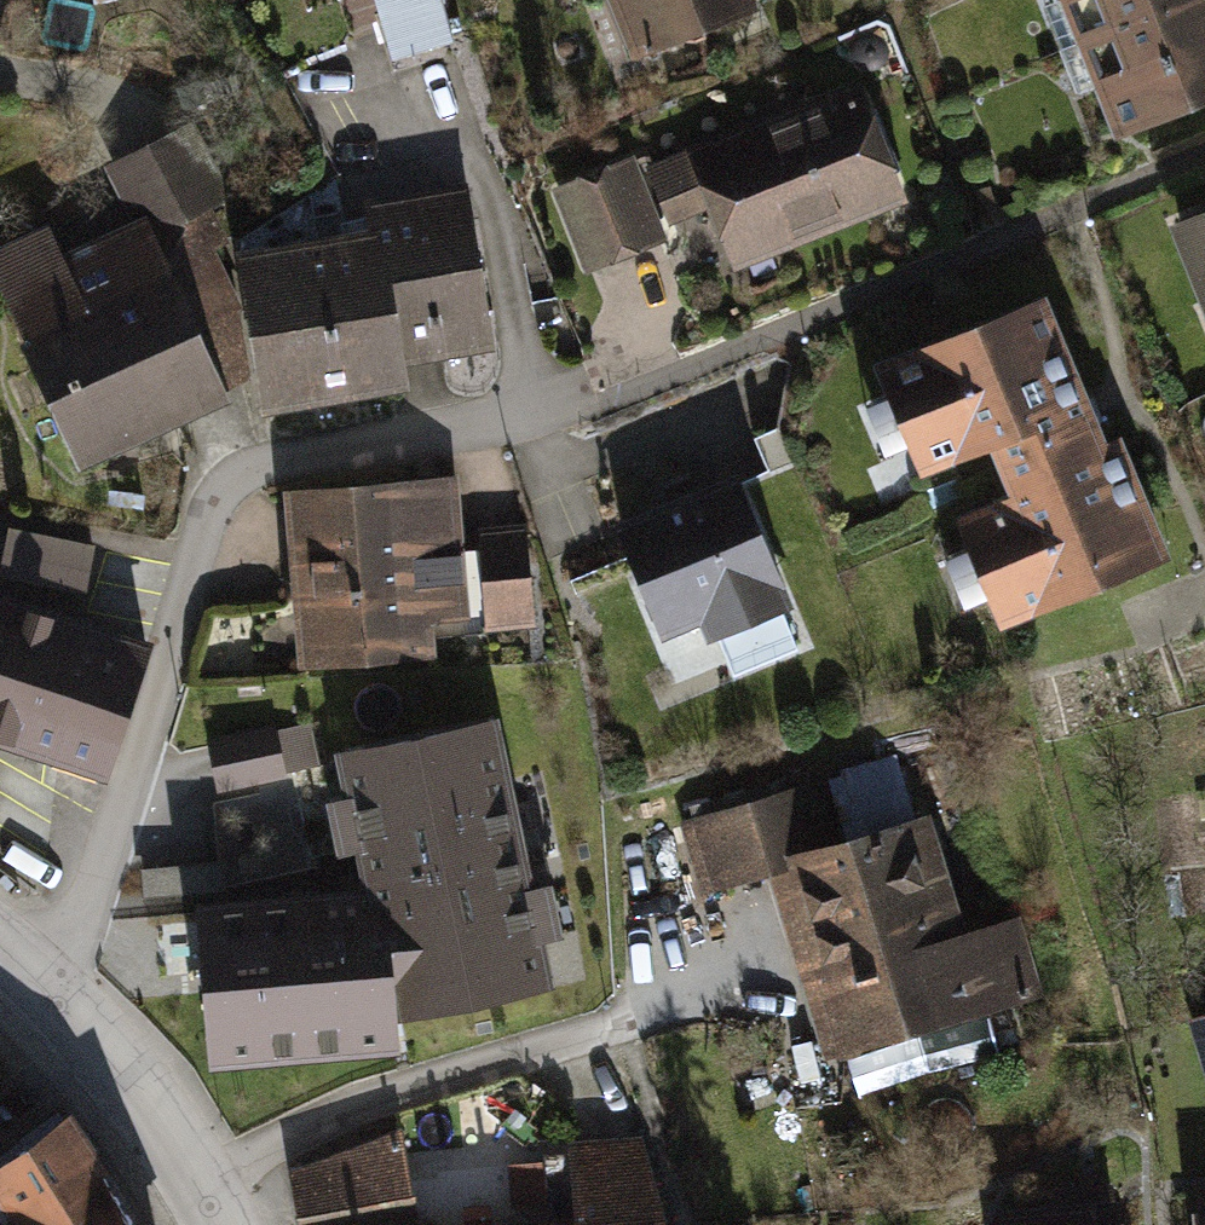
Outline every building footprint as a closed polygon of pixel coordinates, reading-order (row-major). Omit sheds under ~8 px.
[(401,61),(464,42),(451,0),(382,0),(401,61)] [(642,57),(771,7),(769,0),(620,0),(642,57)] [(1141,133),(1204,106),(1204,0),(1084,0),(1141,133)] [(866,68),(591,172),(622,251),(729,211),(746,255),(913,192),(866,68)] [(225,202),(191,134),(113,172),(142,229),(146,239),(212,208),(225,202)] [(245,267),(270,404),(404,380),(400,358),(490,342),(464,196),(374,212),(380,243),(245,267)] [(1204,323),(1204,196),(1166,210),(1204,323)] [(0,256),(0,281),(79,450),(242,374),(227,294),(204,245),(225,236),(212,208),(146,239),(142,229),(62,266),(47,234),(0,256)] [(1054,291),(880,360),(927,478),(997,450),(1015,494),(958,517),(1004,631),(1177,563),(1127,438),(1115,443),(1054,291)] [(301,493),(314,662),(420,654),(417,624),(524,615),(519,549),(452,554),(446,482),(301,493)] [(742,488),(621,536),(666,648),(708,632),(713,645),(792,614),(742,488)] [(90,549),(12,530),(3,567),(81,587),(90,549)] [(104,771),(145,647),(0,598),(0,736),(104,771)] [(226,736),(239,791),(294,778),(282,724),(226,736)] [(216,1053),(362,1042),(359,1002),(398,999),(401,1012),(545,980),(487,725),(345,758),(380,911),(207,924),(216,1053)] [(819,765),(675,801),(697,890),(790,866),(835,1041),(1007,998),(986,915),(946,925),(916,806),(835,827),(819,765)] [(68,1111),(27,1137),(80,1224),(138,1224),(68,1111)] [(295,1169),(306,1224),(375,1224),(413,1218),(396,1131),(295,1169)] [(27,1137),(0,1153),(0,1188),(10,1204),(0,1212),(0,1221),(3,1224),(80,1224),(27,1137)] [(638,1139),(574,1144),(579,1215),(469,1223),(469,1224),(663,1224),(638,1139)]
